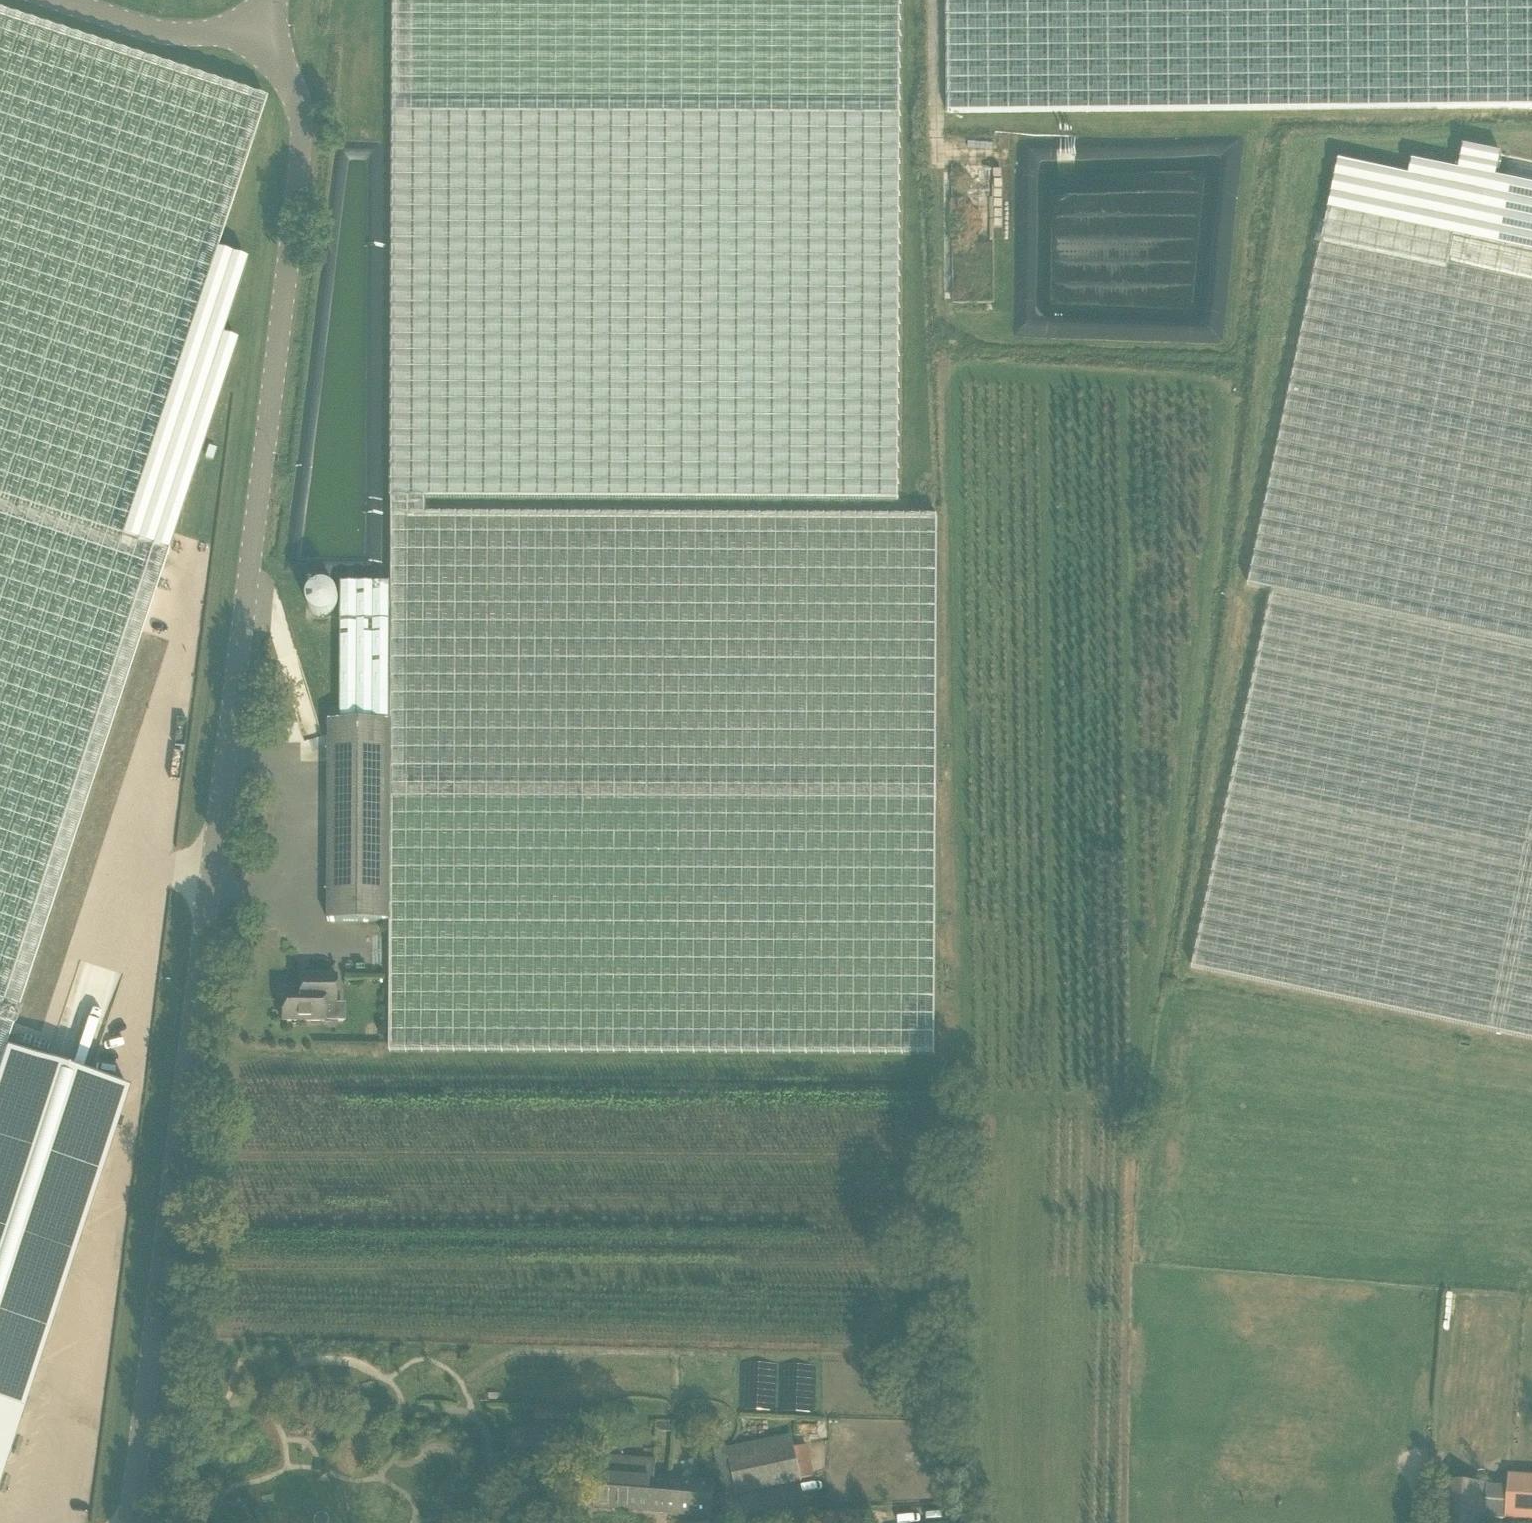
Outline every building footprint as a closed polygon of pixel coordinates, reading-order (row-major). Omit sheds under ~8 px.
[(425,514),(425,498),(898,501),(901,0),(395,0),(392,514),(425,514)] [(949,114),(1531,108),(1531,0),(948,0),(949,114)] [(20,1009),(239,343),(224,338),(249,262),(218,252),(268,101),(0,13),(0,1002),(3,1003),(20,1009)] [(1328,215),(1531,258),(1531,186),(1496,179),(1501,154),(1463,146),(1458,171),(1413,160),(1409,177),(1340,161),(1328,215)] [(1328,215),(1249,585),(1257,587),(1272,590),(1191,971),(1531,1043),(1531,258),(1328,215)] [(391,584),(390,922),(389,1049),(933,1052),(936,517),(425,514),(392,514),(391,584)] [(390,922),(391,584),(341,583),(341,721),(330,721),(329,921),(390,922)] [(324,1003),(336,1003),(336,975),(299,975),(299,989),(282,989),(282,1021),(324,1021),(324,1003)] [(7,1051),(6,1051),(20,1009),(3,1003),(0,1013),(0,1073),(7,1051)] [(7,1051),(0,1073),(0,1483),(129,1091),(7,1051)] [(815,1480),(809,1443),(795,1446),(793,1434),(716,1447),(724,1495),(815,1480)] [(599,1455),(597,1472),(594,1508),(712,1518),(715,1483),(655,1477),(656,1460),(599,1455)] [(1531,1518),(1531,1476),(1508,1474),(1507,1486),(1487,1485),(1488,1484),(1441,1480),(1438,1522),(1484,1522),(1485,1514),(1531,1518)]
